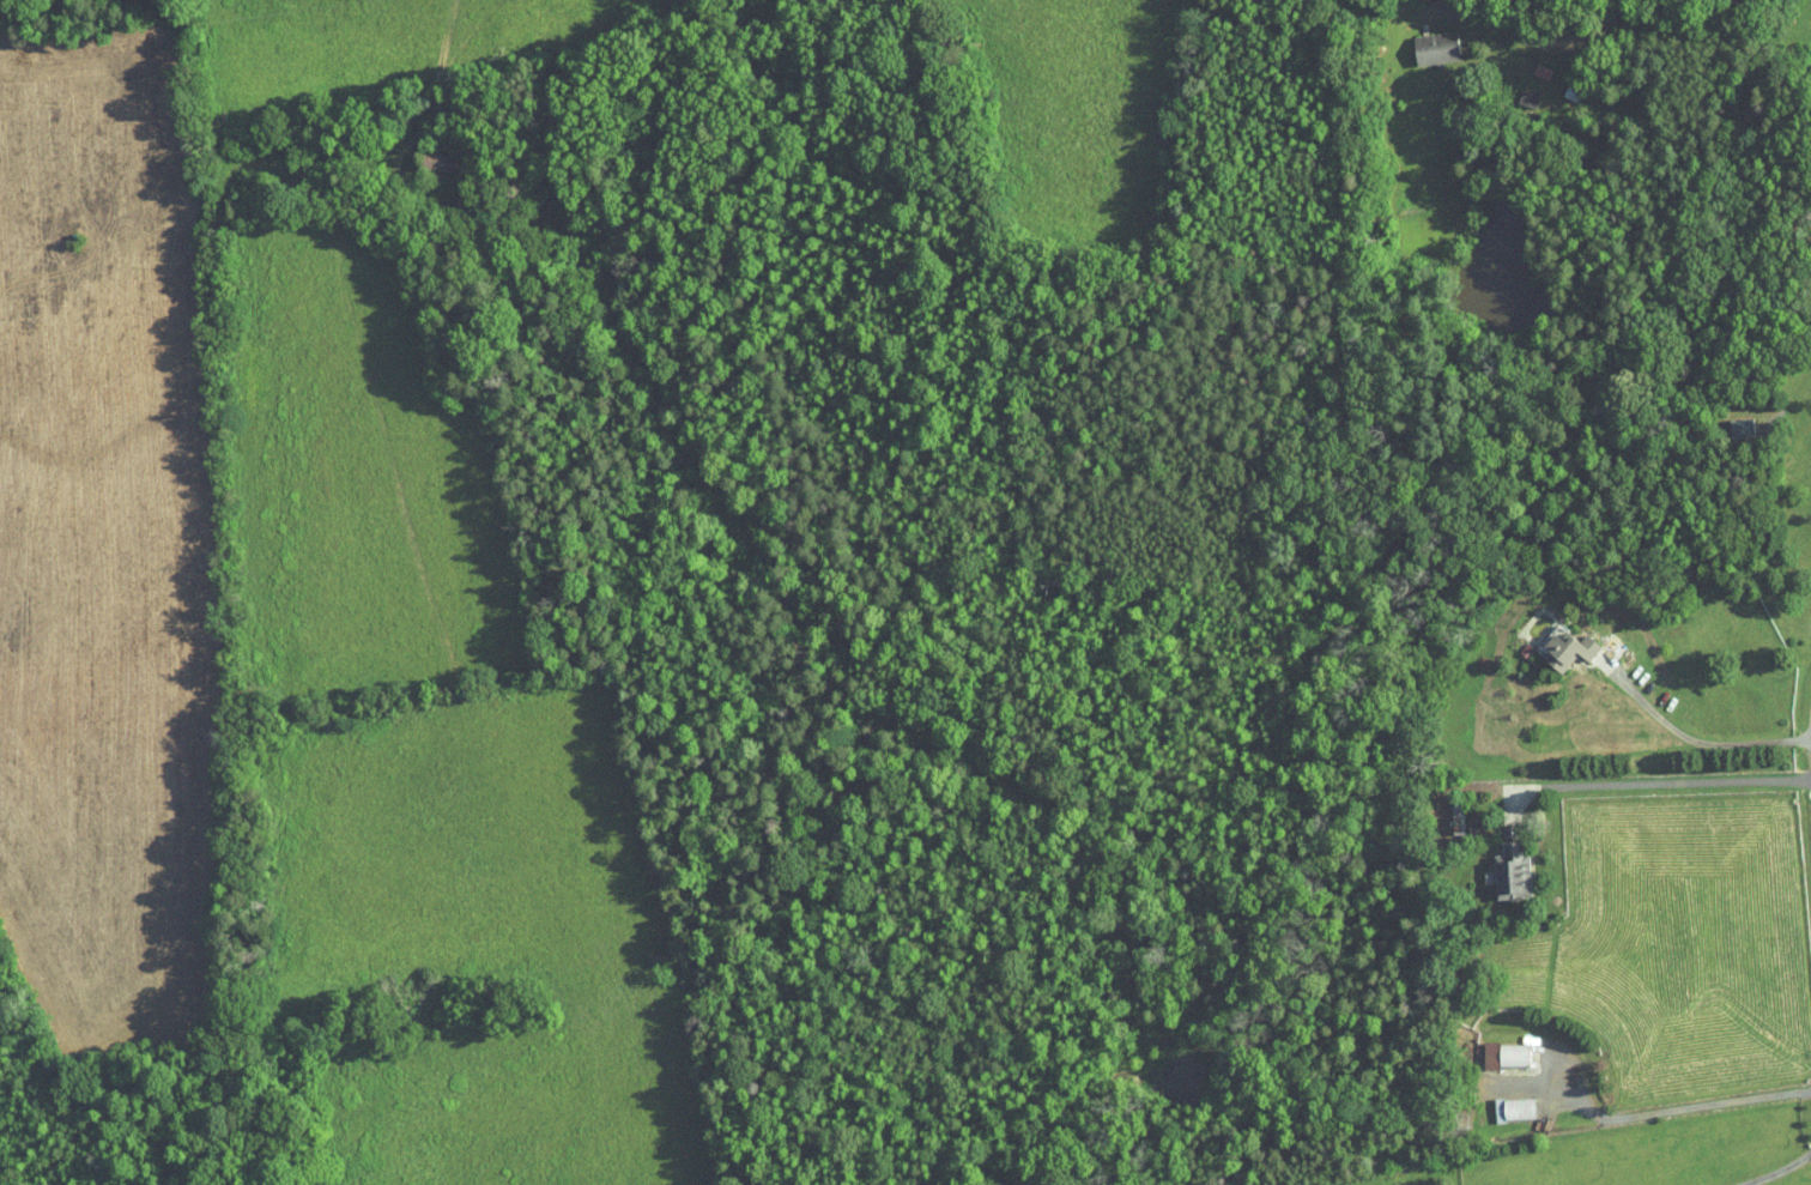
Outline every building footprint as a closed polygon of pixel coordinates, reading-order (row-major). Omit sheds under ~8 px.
[(1401,57),(1445,52),(1442,23),(1398,28),(1401,57)] [(1524,86),(1507,83),(1504,97),(1522,100),(1524,86)] [(1564,634),(1543,616),(1520,643),(1546,667),(1564,647),(1573,655),(1586,640),(1571,626),(1564,634)] [(1514,845),(1507,846),(1506,835),(1487,836),(1488,848),(1479,848),(1481,890),(1516,889),(1514,845)] [(1514,1036),(1469,1036),(1469,1061),(1514,1060),(1514,1036)]
